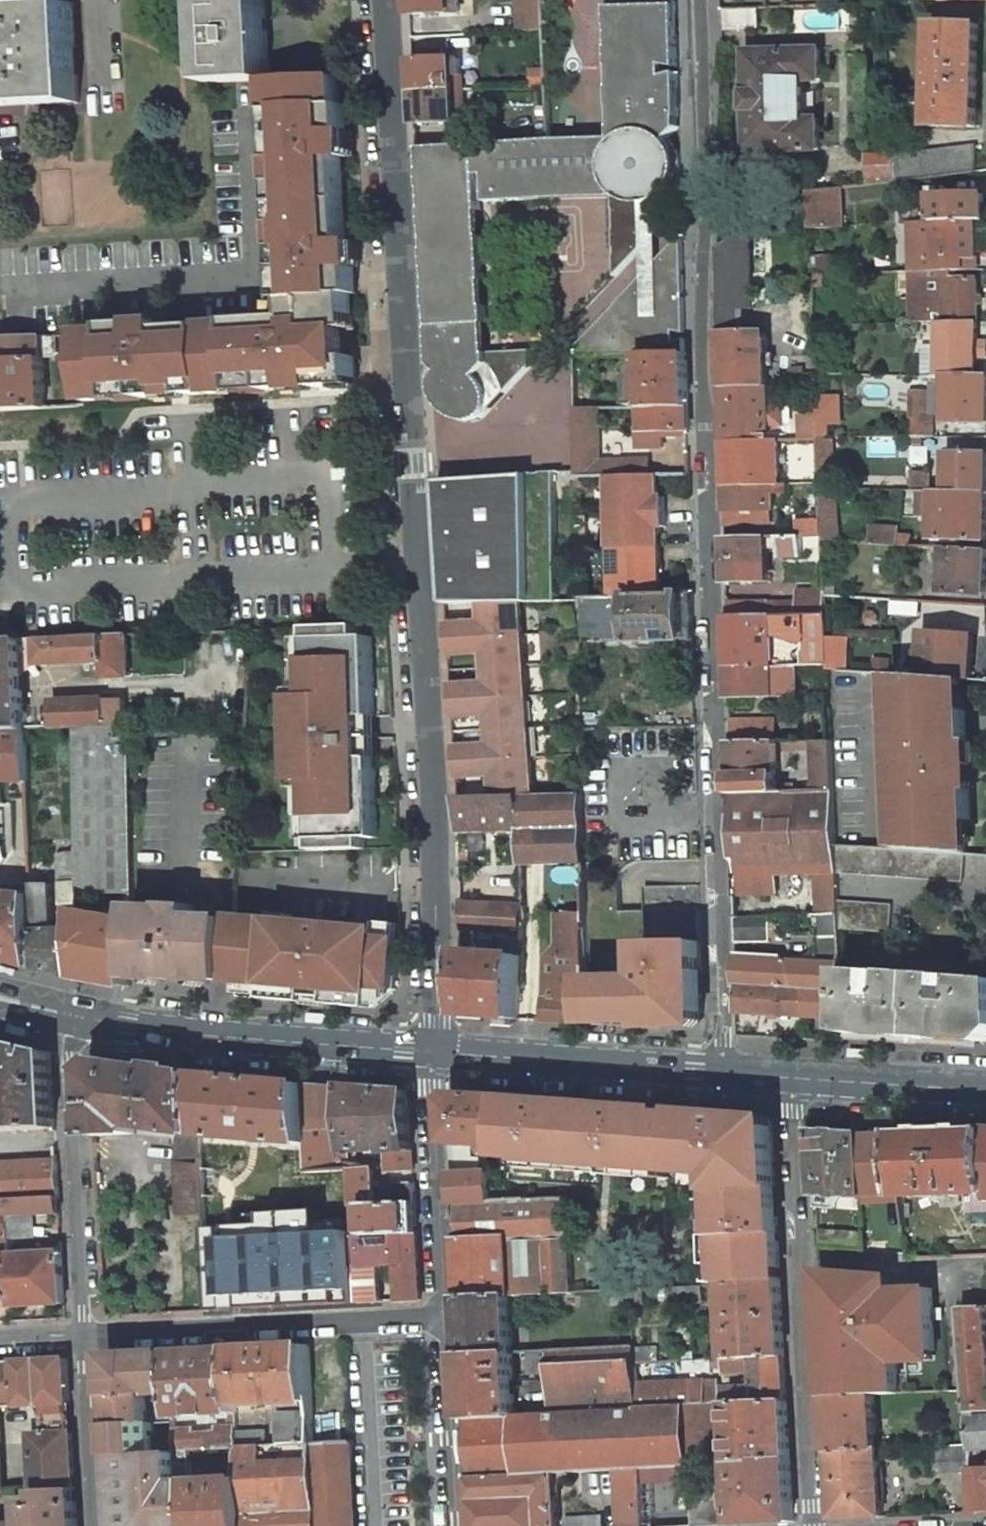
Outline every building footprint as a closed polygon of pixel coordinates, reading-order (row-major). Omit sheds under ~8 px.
[(264,0),(203,0),(207,81),(267,79),(264,0)] [(452,14),(452,12),(459,11),(458,0),(451,1),(451,0),(410,0),(411,17),(452,14)] [(519,34),(545,33),(544,0),(518,0),(519,34)] [(612,138),(612,143),(621,150),(613,164),(613,176),(622,188),(613,195),(613,197),(615,277),(643,248),(642,232),(658,232),(657,203),(674,187),(678,179),(679,169),(679,158),(677,150),(673,142),(669,139),(679,126),(675,0),(609,0),(612,138)] [(74,2),(0,6),(0,106),(78,102),(74,2)] [(722,30),(758,29),(758,8),(722,9),(722,30)] [(975,130),(979,27),(935,26),(931,127),(975,130)] [(414,62),(415,94),(457,92),(456,73),(462,73),(461,62),(455,61),(454,48),(448,44),(437,44),(432,50),(432,61),(414,62)] [(820,52),(748,54),(750,153),(819,152),(819,122),(805,122),(804,82),(820,82),(820,52)] [(340,76),(267,79),(281,301),(269,302),(270,319),(231,321),(231,325),(160,329),(159,323),(108,326),(108,332),(80,333),(85,403),(362,387),(356,296),(361,295),(358,244),(350,244),(345,159),(351,159),(348,107),(342,107),(340,76)] [(457,92),(415,94),(417,126),(458,124),(458,121),(464,121),(464,110),(458,110),(457,92)] [(550,141),(552,199),(613,197),(613,195),(622,188),(613,176),(613,164),(621,150),(612,143),(612,138),(550,141)] [(420,148),(433,369),(442,369),(436,376),(437,382),(448,381),(449,387),(441,395),(441,397),(442,403),(444,407),(449,415),(453,418),(458,420),(468,422),(478,420),(483,418),(487,414),(489,411),(491,407),(492,403),(491,399),(490,394),(488,390),(498,382),(506,394),(532,368),(533,351),(488,356),(478,174),(483,173),(485,201),(552,199),(550,141),(420,148)] [(975,174),(975,148),(894,157),(895,184),(975,174)] [(894,157),(868,157),(867,187),(895,184),(894,157)] [(810,230),(844,229),(842,190),(841,188),(809,190),(810,230)] [(984,223),(982,197),(932,199),(933,214),(919,215),(919,212),(902,213),(902,226),(910,226),(934,225),(974,223),(984,223)] [(935,261),(974,260),(974,223),(934,225),(935,261)] [(934,225),(910,226),(910,262),(935,261),(934,225)] [(720,246),(722,309),(753,308),(749,228),(720,246)] [(642,232),(643,248),(658,232),(642,232)] [(645,277),(574,354),(574,360),(642,357),(685,355),(682,237),(659,262),(659,278),(645,279),(645,277)] [(834,256),(811,256),(812,271),(835,270),(834,256)] [(910,262),(912,274),(952,273),(975,272),(974,260),(935,261),(910,262)] [(659,262),(645,277),(645,279),(659,278),(659,262)] [(975,281),(952,281),(952,273),(912,274),(909,274),(911,323),(937,323),(937,325),(939,325),(977,324),(975,281)] [(812,276),(814,305),(826,304),(824,276),(812,276)] [(753,308),(722,309),(722,332),(754,332),(753,308)] [(939,325),(938,378),(947,378),(975,379),(976,358),(976,343),(977,324),(939,325)] [(722,332),(724,388),(768,386),(767,332),(754,332),(722,332)] [(42,358),(55,357),(56,353),(56,336),(0,339),(0,413),(46,410),(42,358)] [(985,344),(976,343),(976,358),(985,359),(985,344)] [(635,376),(635,401),(634,401),(631,404),(629,408),(643,407),(686,406),(685,355),(642,357),(642,363),(635,367),(633,371),(630,376),(635,376)] [(816,372),(780,373),(780,386),(817,385),(817,379),(816,372)] [(947,423),(985,424),(985,379),(975,379),(947,378),(947,423)] [(768,386),(724,388),(725,441),(770,441),(769,424),(769,407),(768,386)] [(913,394),(912,419),(928,419),(928,394),(913,394)] [(81,408),(80,397),(55,398),(56,410),(81,408)] [(674,431),(687,430),(686,406),(643,407),(644,432),(662,431),(674,431)] [(785,424),(785,406),(769,407),(769,424),(785,424)] [(600,478),(599,409),(576,409),(578,473),(578,478),(600,478)] [(818,416),(800,416),(801,441),(819,441),(819,437),(818,416)] [(932,438),(932,419),(928,419),(912,419),(912,438),(932,438)] [(821,488),(836,489),(833,437),(819,437),(819,441),(821,488)] [(781,485),(779,441),(770,441),(725,441),(726,487),(781,485)] [(947,455),(947,492),(985,493),(985,474),(985,455),(947,455)] [(663,476),(662,460),(610,462),(610,477),(656,476),(663,476)] [(523,605),(579,603),(579,599),(578,567),(576,478),(578,478),(578,473),(440,481),(447,607),(483,606),(523,605)] [(606,478),(608,552),(626,551),(626,563),(608,564),(609,598),(659,597),(658,529),(666,528),(665,499),(657,499),(656,476),(610,477),(606,478)] [(773,524),(772,498),(788,497),(788,485),(781,485),(726,487),(727,526),(773,524)] [(840,542),(838,489),(836,489),(821,488),(823,522),(823,536),(823,540),(840,542)] [(902,511),(914,512),(915,491),(903,491),(902,511)] [(935,492),(934,538),(985,541),(985,493),(947,492),(935,492)] [(823,522),(800,522),(800,536),(802,536),(823,536),(823,522)] [(898,535),(898,529),(871,527),(869,543),(897,545),(898,535)] [(912,546),(913,536),(898,535),(897,545),(912,546)] [(768,581),(767,549),(779,549),(779,556),(803,556),(802,536),(800,536),(727,538),(728,582),(768,581)] [(945,548),(941,593),(985,596),(985,592),(985,550),(945,548)] [(837,596),(837,585),(825,585),(825,589),(826,595),(837,596)] [(825,589),(799,591),(799,601),(799,615),(826,614),(826,595),(825,589)] [(580,644),(683,640),(682,596),(659,597),(609,598),(579,599),(579,603),(580,644)] [(682,596),(683,640),(693,640),(691,596),(682,596)] [(892,612),(920,614),(921,601),(892,599),(892,612)] [(768,616),(768,601),(729,602),(729,617),(768,616)] [(799,601),(768,601),(768,616),(799,615),(799,601)] [(448,627),(449,642),(525,637),(523,605),(483,606),(484,629),(479,630),(479,625),(448,627)] [(768,616),(729,617),(730,668),(801,667),(829,667),(827,641),(826,614),(799,615),(768,616)] [(9,642),(8,624),(0,624),(0,643),(9,642)] [(365,626),(314,629),(315,691),(300,691),(300,776),(315,776),(316,849),(368,849),(367,837),(380,837),(377,636),(365,637),(365,626)] [(971,682),(974,639),(924,635),(921,677),(921,678),(960,681),(971,682)] [(37,641),(39,665),(83,664),(84,674),(86,677),(88,678),(92,679),(127,677),(126,637),(37,641)] [(449,642),(450,659),(480,657),(480,652),(485,652),(486,670),(527,667),(525,637),(449,642)] [(37,641),(21,642),(23,665),(39,665),(37,641)] [(847,672),(849,643),(827,641),(829,667),(829,670),(847,672)] [(26,728),(23,665),(21,642),(9,642),(0,643),(0,729),(26,728)] [(482,685),(452,687),(453,702),(528,698),(527,667),(486,670),(487,689),(482,689),(482,685)] [(731,696),(776,695),(801,695),(801,667),(730,668),(731,696)] [(900,761),(902,816),(894,816),(895,850),(966,855),(965,823),(972,823),(968,710),(961,710),(960,681),(921,678),(921,677),(888,674),(890,709),(899,709),(900,737),(894,738),(894,761),(900,761)] [(530,728),(528,698),(453,702),(454,718),(484,716),(484,712),(489,712),(490,731),(530,728)] [(77,729),(127,728),(126,703),(54,705),(56,729),(77,729)] [(779,742),(778,722),(766,723),(766,742),(776,742),(779,742)] [(732,743),(766,742),(766,723),(731,723),(732,743)] [(16,780),(29,780),(26,728),(0,729),(0,780),(16,780)] [(102,907),(102,892),(133,892),(133,728),(127,728),(77,729),(79,882),(79,892),(92,892),(93,907),(102,907)] [(456,747),(457,763),(532,759),(530,728),(490,731),(491,750),(486,751),(486,746),(456,747)] [(832,741),(813,742),(814,791),(834,791),(832,741)] [(776,750),(776,742),(766,742),(732,743),(733,794),(778,792),(776,750)] [(532,759),(457,763),(458,776),(458,778),(487,777),(487,772),(492,772),(494,797),(521,797),(534,796),(532,759)] [(29,780),(16,780),(20,895),(35,896),(35,884),(29,780)] [(777,895),(777,872),(803,872),(838,872),(836,846),(834,791),(814,791),(778,792),(733,794),(735,896),(745,896),(745,900),(775,900),(775,895),(777,895)] [(521,797),(522,831),(522,864),(556,864),(585,863),(584,796),(534,796),(521,797)] [(459,832),(522,831),(521,797),(494,797),(458,797),(459,832)] [(838,872),(963,883),(966,855),(895,850),(836,846),(838,872)] [(556,864),(556,912),(559,912),(586,913),(586,891),(585,863),(556,864)] [(804,886),(817,886),(838,885),(838,872),(803,872),(804,886)] [(79,882),(60,882),(61,905),(79,905),(79,892),(79,882)] [(61,930),(61,923),(54,923),(52,884),(35,884),(35,896),(39,968),(82,976),(80,929),(61,930)] [(818,915),(839,915),(839,902),(838,885),(817,886),(818,915)] [(0,893),(0,958),(39,968),(35,896),(20,895),(0,893)] [(890,931),(891,905),(839,902),(839,915),(840,928),(890,931)] [(519,934),(521,907),(460,904),(460,931),(501,933),(519,934)] [(173,910),(133,907),(132,947),(131,976),(229,984),(234,923),(194,919),(195,907),(174,905),(173,910)] [(132,947),(103,940),(103,917),(80,912),(80,929),(82,976),(131,985),(131,976),(132,947)] [(559,912),(558,960),(588,960),(586,913),(559,912)] [(736,939),(786,943),(786,915),(736,916),(736,939)] [(840,928),(839,915),(818,915),(819,931),(814,931),(814,944),(841,944),(840,928)] [(381,931),(234,921),(234,923),(229,984),(241,985),(240,1000),(374,1009),(396,990),(401,941),(380,940),(381,931)] [(519,934),(501,933),(500,955),(517,957),(519,934)] [(645,977),(588,979),(589,1024),(634,1023),(634,1020),(646,1020),(646,1028),(680,1030),(680,1025),(692,1026),(702,1012),(700,940),(644,942),(645,977)] [(814,963),(841,965),(841,944),(814,944),(814,963)] [(518,1019),(522,957),(517,957),(500,955),(461,952),(462,1015),(518,1019)] [(739,1011),(844,1019),(842,971),(841,965),(814,963),(737,957),(737,985),(741,986),(739,1011)] [(558,975),(543,975),(542,1021),(589,1024),(588,979),(588,960),(558,960),(558,975)] [(842,971),(844,1019),(844,1033),(985,1042),(985,980),(842,971)] [(56,1129),(52,1056),(0,1042),(0,1132),(56,1129)] [(135,1134),(134,1122),(160,1125),(160,1131),(180,1134),(176,1164),(202,1167),(202,1159),(201,1138),(201,1136),(197,1076),(106,1063),(92,1077),(96,1138),(135,1134)] [(201,1136),(255,1140),(255,1143),(263,1143),(263,1140),(308,1144),(305,1085),(197,1076),(201,1136)] [(347,1116),(349,1152),(368,1152),(368,1156),(378,1156),(378,1151),(388,1151),(389,1170),(413,1169),(409,1094),(305,1085),(308,1144),(308,1150),(309,1171),(323,1170),(327,1161),(325,1117),(347,1116)] [(495,1147),(501,1148),(504,1098),(458,1095),(449,1101),(451,1142),(495,1147)] [(525,1158),(525,1160),(610,1166),(610,1174),(610,1175),(637,1177),(638,1168),(670,1171),(676,1171),(676,1164),(707,1166),(713,1171),(715,1200),(716,1220),(708,1220),(707,1220),(709,1248),(718,1247),(720,1284),(722,1284),(774,1282),(773,1268),(779,1268),(772,1127),(762,1117),(678,1111),(678,1116),(666,1115),(667,1110),(615,1106),(615,1111),(600,1110),(601,1105),(504,1098),(501,1148),(500,1156),(525,1158)] [(933,1195),(933,1201),(942,1201),(941,1194),(985,1193),(985,1131),(973,1131),(965,1129),(924,1130),(922,1133),(899,1134),(903,1196),(933,1195)] [(810,1133),(814,1194),(863,1195),(859,1134),(810,1133)] [(495,1171),(495,1147),(451,1142),(453,1173),(491,1171),(495,1171)] [(308,1150),(288,1150),(289,1175),(309,1174),(309,1171),(308,1150)] [(250,1183),(248,1158),(224,1159),(225,1184),(250,1183)] [(315,1307),(309,1181),(250,1183),(250,1199),(215,1202),(213,1184),(225,1184),(224,1159),(202,1159),(202,1167),(204,1213),(210,1312),(315,1307)] [(610,1166),(525,1160),(524,1167),(610,1174),(610,1166)] [(0,1166),(0,1202),(6,1201),(6,1202),(59,1199),(57,1164),(0,1166)] [(202,1167),(176,1164),(179,1214),(204,1213),(202,1167)] [(670,1171),(638,1168),(637,1177),(654,1179),(654,1177),(669,1178),(670,1171)] [(394,1189),(378,1189),(376,1169),(351,1170),(352,1208),(366,1207),(415,1204),(414,1185),(394,1185),(394,1189)] [(352,1208),(351,1170),(323,1170),(309,1171),(309,1174),(309,1181),(315,1307),(357,1305),(354,1236),(352,1208)] [(490,1176),(491,1171),(453,1173),(454,1201),(491,1199),(490,1176)] [(110,1183),(109,1175),(98,1176),(98,1184),(110,1183)] [(508,1293),(573,1291),(569,1236),(568,1236),(566,1194),(491,1199),(454,1201),(459,1296),(508,1293)] [(29,1218),(60,1216),(59,1199),(6,1202),(7,1218),(29,1218)] [(708,1220),(716,1220),(715,1200),(707,1201),(708,1220)] [(415,1204),(366,1207),(368,1236),(397,1236),(417,1236),(415,1204)] [(8,1241),(30,1240),(29,1218),(7,1218),(7,1226),(8,1231),(8,1241)] [(12,1308),(9,1256),(8,1241),(8,1231),(0,1231),(0,1309),(12,1308)] [(817,1247),(866,1250),(865,1232),(816,1232),(817,1247)] [(354,1236),(357,1305),(384,1303),(381,1254),(398,1254),(397,1236),(368,1236),(354,1236)] [(398,1254),(400,1302),(421,1301),(417,1236),(397,1236),(398,1254)] [(720,1284),(718,1247),(709,1248),(710,1264),(711,1264),(712,1284),(720,1284)] [(12,1308),(63,1305),(62,1255),(44,1255),(44,1250),(38,1250),(39,1255),(9,1256),(12,1308)] [(960,1309),(985,1307),(985,1252),(956,1254),(960,1309)] [(819,1270),(825,1380),(834,1380),(835,1397),(874,1395),(897,1393),(895,1353),(934,1351),(930,1288),(876,1291),(875,1275),(819,1270)] [(722,1284),(724,1323),(720,1324),(720,1330),(725,1329),(727,1358),(784,1355),(780,1281),(774,1282),(722,1284)] [(701,1285),(691,1285),(666,1286),(667,1302),(702,1300),(701,1285)] [(644,1287),(631,1288),(632,1304),(644,1303),(644,1287)] [(510,1336),(508,1293),(459,1296),(462,1353),(511,1351),(511,1342),(515,1342),(515,1336),(510,1336)] [(985,1403),(985,1317),(985,1307),(960,1309),(967,1404),(985,1403)] [(534,1374),(551,1374),(552,1403),(553,1413),(638,1408),(637,1386),(637,1378),(635,1378),(634,1345),(532,1350),(534,1374)] [(236,1396),(284,1394),(282,1349),(233,1351),(236,1396)] [(203,1420),(203,1416),(237,1415),(236,1396),(233,1351),(170,1354),(172,1395),(173,1418),(194,1417),(194,1420),(203,1420)] [(514,1415),(511,1351),(462,1353),(466,1418),(514,1415)] [(146,1424),(145,1397),(172,1395),(170,1354),(124,1357),(109,1373),(113,1456),(154,1454),(153,1423),(146,1424)] [(729,1403),(787,1400),(784,1355),(727,1358),(727,1366),(727,1373),(754,1372),(755,1386),(728,1388),(729,1403)] [(710,1366),(727,1366),(727,1358),(710,1359),(710,1366)] [(69,1402),(67,1359),(0,1363),(0,1406),(69,1402)] [(834,1380),(825,1380),(826,1397),(835,1397),(834,1380)] [(728,1388),(716,1389),(715,1383),(637,1386),(638,1408),(685,1406),(715,1404),(729,1403),(728,1388)] [(829,1451),(878,1448),(876,1430),(882,1429),(882,1423),(876,1423),(874,1395),(835,1397),(826,1397),(829,1451)] [(787,1400),(729,1403),(733,1461),(790,1457),(787,1400)] [(552,1403),(530,1405),(531,1414),(553,1413),(552,1403)] [(689,1464),(718,1462),(715,1404),(685,1406),(689,1464)] [(531,1414),(514,1415),(466,1418),(469,1476),(555,1471),(615,1468),(641,1467),(689,1464),(685,1406),(638,1408),(553,1413),(531,1414)] [(966,1414),(969,1447),(985,1446),(985,1414),(966,1414)] [(220,1430),(217,1436),(192,1437),(192,1432),(174,1432),(175,1453),(191,1452),(200,1452),(217,1451),(239,1450),(239,1447),(238,1429),(220,1430)] [(34,1432),(36,1490),(74,1488),(70,1430),(34,1432)] [(321,1443),(323,1525),(363,1525),(358,1441),(321,1443)] [(293,1525),(319,1525),(314,1444),(284,1445),(288,1511),(292,1511),(293,1525)] [(288,1511),(284,1445),(239,1447),(239,1450),(241,1466),(241,1481),(245,1525),(293,1525),(292,1511),(288,1511)] [(833,1518),(883,1515),(880,1448),(878,1448),(829,1451),(833,1518)] [(218,1467),(224,1468),(241,1466),(239,1450),(217,1451),(218,1467)] [(193,1482),(192,1461),(191,1452),(175,1453),(154,1454),(113,1456),(117,1525),(196,1525),(193,1482)] [(192,1461),(201,1461),(200,1452),(191,1452),(192,1461)] [(732,1485),(735,1523),(793,1520),(790,1457),(733,1461),(731,1461),(732,1476),(726,1477),(726,1485),(732,1485)] [(689,1464),(641,1467),(643,1525),(678,1525),(693,1525),(691,1498),(689,1464)] [(618,1525),(643,1525),(641,1467),(615,1468),(618,1525)] [(971,1467),(972,1482),(974,1510),(985,1510),(985,1467),(971,1467)] [(555,1471),(469,1476),(471,1525),(557,1525),(555,1471)] [(213,1482),(212,1477),(206,1478),(206,1482),(193,1482),(196,1525),(245,1525),(241,1481),(213,1482)] [(972,1482),(955,1484),(957,1511),(974,1510),(972,1482)] [(22,1507),(23,1525),(76,1525),(74,1488),(36,1490),(38,1506),(22,1507)] [(693,1525),(720,1524),(721,1524),(719,1506),(717,1507),(716,1496),(691,1498),(693,1525)] [(603,1516),(586,1517),(586,1520),(586,1525),(604,1525),(603,1516)]
